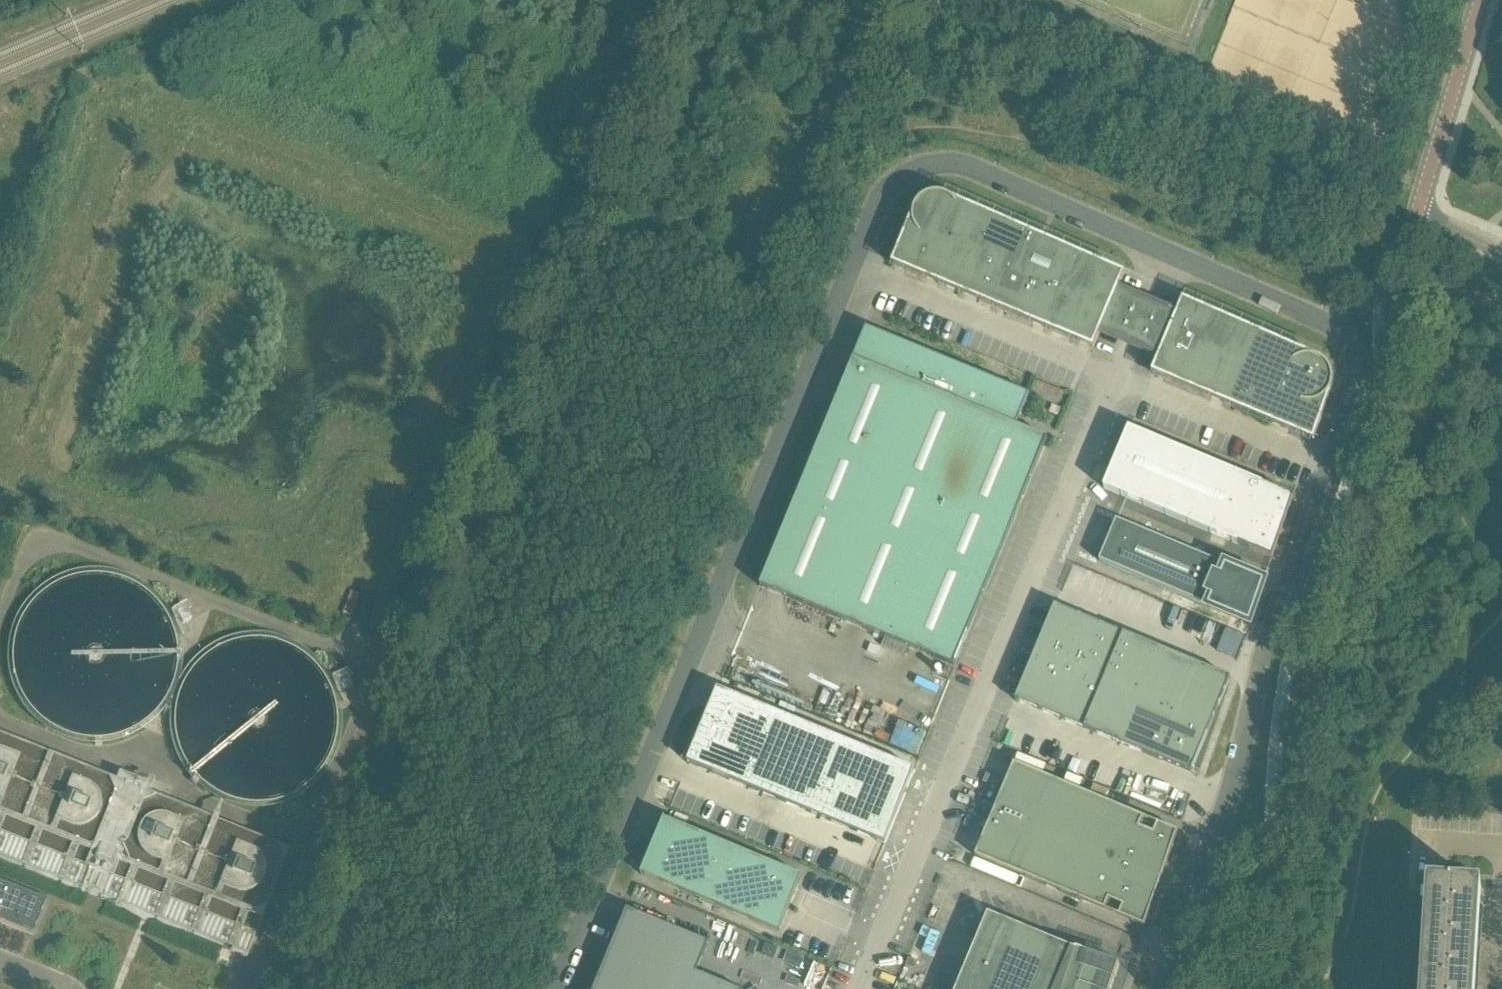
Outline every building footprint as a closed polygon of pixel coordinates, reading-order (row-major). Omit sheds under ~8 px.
[(916,206),(915,210),(892,264),(962,293),(995,217),(946,196),(942,195),(939,194),(935,194),(931,195),(927,196),(924,198),(921,200),(918,203),(916,206)] [(996,308),(1029,232),(995,217),(962,293),(996,308)] [(1049,330),(1082,255),(1029,232),(996,308),(1049,330)] [(1119,289),(1126,275),(1082,255),(1049,330),(1093,348),(1099,334),(1119,289)] [(1178,314),(1119,289),(1099,334),(1158,359),(1152,373),(1232,407),(1264,335),(1184,300),(1178,314)] [(1029,395),(866,328),(760,586),(954,666),(1047,439),(1016,426),(1029,395)] [(1300,351),(1264,335),(1232,407),(1269,422),(1300,351)] [(1319,359),(1300,351),(1269,422),(1314,441),(1333,388),(1334,384),(1334,380),(1333,376),(1332,373),(1331,369),(1328,366),(1325,363),(1322,361),(1319,359)] [(1128,429),(1104,488),(1273,559),(1293,498),(1128,429)] [(1099,561),(1247,622),(1264,582),(1116,520),(1099,561)] [(1055,606),(1036,653),(1059,663),(1079,616),(1055,606)] [(1079,616),(1059,663),(1082,672),(1102,626),(1079,616)] [(1102,626),(1082,672),(1105,682),(1125,634),(1102,626)] [(1125,634),(1105,682),(1140,697),(1160,650),(1125,634)] [(1160,650),(1140,697),(1210,726),(1230,679),(1160,650)] [(1036,653),(1016,700),(1040,710),(1059,663),(1036,653)] [(1059,663),(1040,710),(1062,719),(1082,672),(1059,663)] [(1082,672),(1062,719),(1085,729),(1105,682),(1082,672)] [(1105,682),(1085,729),(1121,744),(1140,697),(1105,682)] [(718,689),(688,762),(754,789),(783,716),(718,689)] [(1140,697),(1121,744),(1160,760),(1163,753),(1194,765),(1210,726),(1140,697)] [(783,716),(754,789),(820,817),(849,743),(783,716)] [(0,736),(0,857),(246,953),(287,850),(148,796),(154,781),(119,768),(114,781),(0,736)] [(849,743),(820,817),(885,843),(915,769),(849,743)] [(1145,927),(1178,832),(1014,763),(975,856),(1145,927)] [(642,875),(779,932),(802,877),(666,820),(666,819),(665,819),(641,875),(642,875)] [(1471,871),(1457,870),(1456,885),(1470,886),(1471,871)] [(45,898),(0,881),(0,917),(33,930),(45,898)] [(1422,988),(1478,988),(1483,906),(1481,905),(1483,889),(1428,885),(1422,988)] [(697,972),(709,942),(627,909),(594,988),(737,988),(697,972)] [(1119,964),(988,914),(957,988),(1111,988),(1119,964)]
